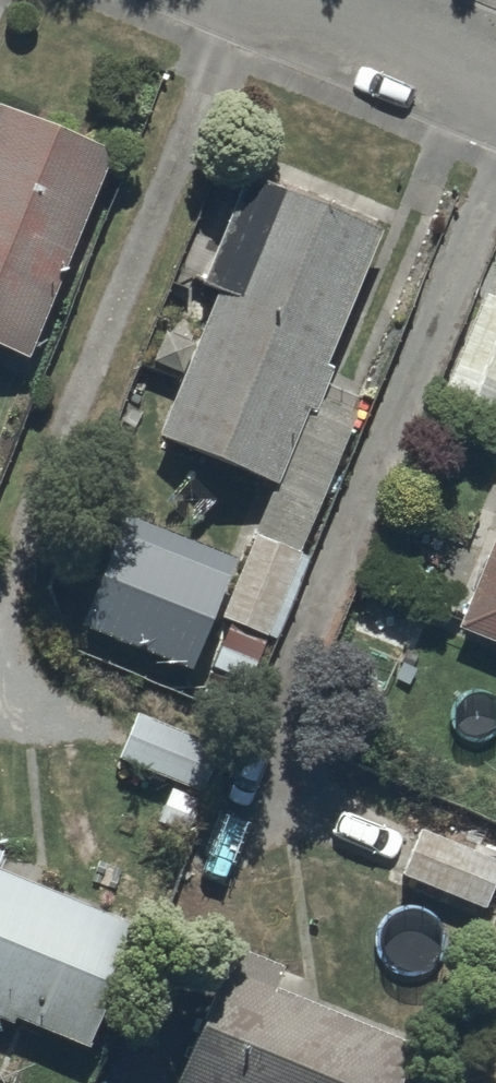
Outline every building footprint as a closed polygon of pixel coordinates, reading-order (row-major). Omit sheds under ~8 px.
[(0,127),(0,368),(23,378),(109,172),(0,127)] [(211,311),(151,454),(208,489),(270,504),(302,426),(311,429),(330,382),(321,378),(376,249),(242,192),(195,304),(211,311)] [(472,307),(479,310),(438,410),(492,432),(495,423),(495,255),(472,307)] [(125,532),(120,530),(76,645),(185,687),(229,575),(223,572),(228,559),(130,520),(125,532)] [(455,642),(495,659),(495,540),(455,642)] [(303,570),(253,548),(218,631),(227,635),(210,675),(251,692),(303,570)] [(431,612),(369,588),(348,640),(409,665),(431,612)] [(224,753),(139,718),(115,772),(171,795),(156,833),(184,844),(200,805),(202,806),(224,753)] [(405,892),(397,914),(437,929),(444,909),(455,912),(472,865),(417,844),(400,890),(405,892)] [(8,1041),(11,1035),(86,1067),(137,947),(0,888),(0,1037),(8,1041)] [(179,1082),(456,1082),(457,1080),(277,1003),(284,985),(276,981),(281,970),(236,950),(179,1082)]
